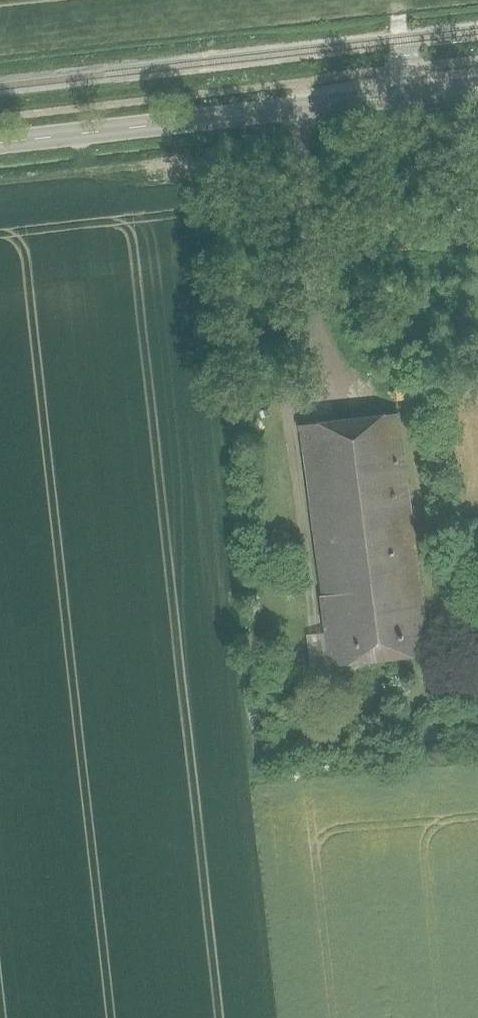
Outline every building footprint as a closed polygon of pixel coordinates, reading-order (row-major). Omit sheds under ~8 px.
[(397,407),(288,419),(318,668),(426,655),(397,407)]
